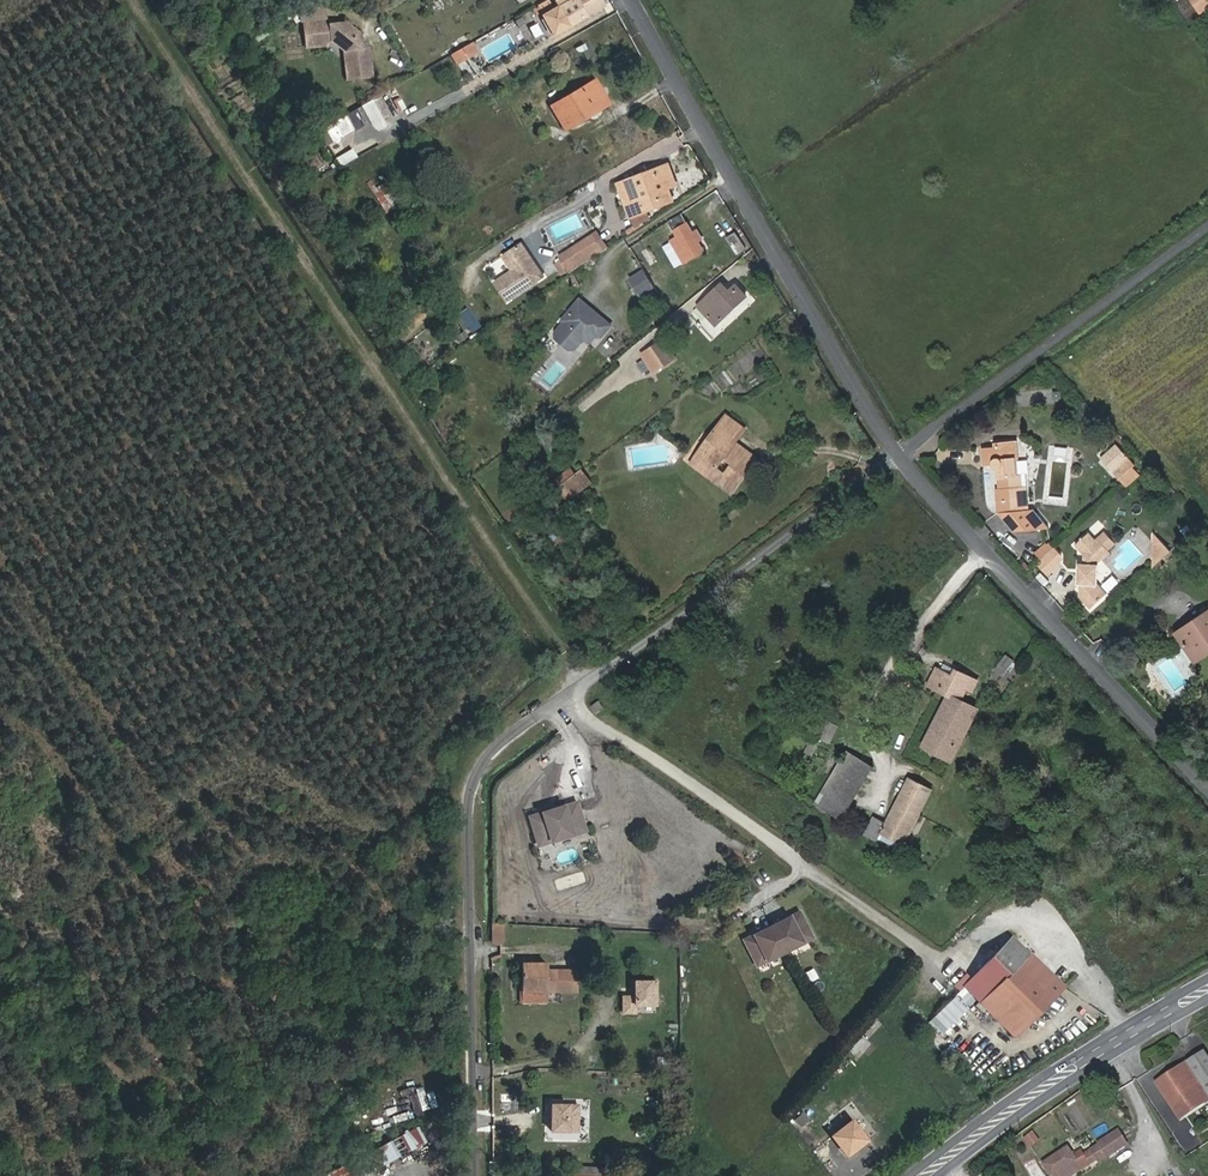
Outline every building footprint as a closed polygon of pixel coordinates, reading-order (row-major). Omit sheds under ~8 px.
[(604,6),(601,0),(580,0),(561,10),(559,8),(558,9),(546,16),(557,35),(586,20),(588,15),(604,6)] [(554,0),(558,9),(559,8),(561,10),(580,0),(555,0),(554,0)] [(1207,8),(1207,0),(1192,0),(1200,13),(1207,8)] [(606,10),(604,6),(588,15),(586,20),(606,10)] [(348,81),(372,79),(369,49),(361,50),(360,41),(359,35),(347,25),(325,27),(325,22),(305,24),(308,48),(327,46),(326,43),(334,42),(345,51),(348,81)] [(508,29),(483,36),(487,52),(512,44),(508,29)] [(361,50),(369,49),(360,41),(361,50)] [(451,55),(457,65),(478,53),(473,43),(451,55)] [(593,81),(553,104),(564,123),(604,100),(593,81)] [(604,100),(564,123),(568,129),(607,106),(604,100)] [(339,125),(323,134),(335,151),(350,142),(339,125)] [(631,182),(644,214),(679,201),(675,188),(682,185),(674,164),(631,182)] [(387,182),(375,191),(390,210),(402,201),(387,182)] [(638,216),(644,214),(631,182),(625,184),(638,216)] [(672,219),(676,227),(688,220),(684,213),(672,219)] [(687,245),(701,237),(694,226),(680,234),(687,245)] [(573,273),(611,251),(599,232),(594,235),(561,255),(573,273)] [(691,251),(703,271),(716,264),(701,237),(687,245),(691,251)] [(533,258),(524,242),(505,254),(514,269),(495,280),(507,299),(545,276),(539,267),(536,269),(532,263),(533,258)] [(696,276),(703,271),(691,251),(684,255),(696,276)] [(644,293),(657,286),(648,270),(635,278),(644,293)] [(727,285),(702,307),(720,326),(754,297),(744,287),(735,295),(727,285)] [(609,336),(617,326),(585,299),(568,319),(570,321),(561,331),(562,338),(575,349),(582,348),(591,338),(592,336),(590,334),(593,331),(595,333),(597,330),(603,335),(606,336),(609,336)] [(473,330),(483,324),(470,305),(460,311),(473,330)] [(591,338),(597,342),(603,335),(597,330),(595,333),(593,331),(590,334),(592,336),(591,338)] [(646,355),(658,372),(680,357),(669,341),(646,355)] [(726,436),(738,420),(724,410),(694,453),(713,465),(707,473),(728,487),(752,454),(743,448),(746,443),(735,436),(732,440),(726,436)] [(744,424),(738,420),(726,436),(732,440),(735,436),(744,424)] [(754,450),(746,443),(743,448),(752,454),(754,450)] [(1000,449),(1001,454),(1014,453),(1013,443),(1000,444),(1000,449)] [(1000,449),(983,451),(984,466),(993,465),(994,468),(997,470),(999,470),(1000,490),(997,491),(998,514),(1024,512),(1022,489),(1019,489),(1018,477),(1015,477),(1014,453),(1001,454),(1000,449)] [(707,473),(713,465),(694,453),(689,460),(707,473)] [(1124,472),(1131,480),(1144,468),(1137,461),(1124,472)] [(558,479),(563,485),(577,475),(572,468),(558,479)] [(595,482),(585,468),(577,475),(585,484),(587,488),(595,482)] [(563,485),(561,487),(567,496),(585,484),(577,475),(563,485)] [(585,484),(567,496),(570,500),(587,488),(585,484)] [(1024,512),(1001,514),(1017,532),(1047,531),(1031,512),(1024,512)] [(1108,548),(1114,543),(1106,534),(1098,541),(1092,533),(1077,546),(1086,555),(1085,565),(1081,564),(1080,569),(1083,569),(1083,574),(1080,574),(1079,584),(1081,584),(1080,597),(1091,610),(1102,600),(1096,593),(1096,585),(1099,586),(1099,584),(1100,564),(1112,554),(1108,548)] [(1155,533),(1153,569),(1172,551),(1155,533)] [(1036,562),(1048,575),(1061,563),(1062,555),(1054,546),(1036,562)] [(1102,600),(1108,595),(1099,584),(1099,586),(1096,585),(1096,593),(1102,600)] [(1176,635),(1185,648),(1192,659),(1207,648),(1207,614),(1176,635)] [(1192,659),(1185,648),(1181,650),(1191,667),(1207,655),(1207,648),(1192,659)] [(951,760),(977,709),(960,699),(967,687),(973,690),(978,680),(957,668),(954,674),(939,666),(930,684),(951,695),(925,746),(951,760)] [(601,700),(591,707),(596,715),(607,708),(601,700)] [(845,754),(813,804),(840,821),(872,770),(845,754)] [(872,819),(864,835),(876,842),(881,833),(906,846),(933,796),(907,782),(884,826),(872,819)] [(529,817),(538,844),(551,840),(549,836),(569,830),(571,834),(584,830),(575,802),(555,809),(556,812),(550,814),(549,811),(529,817)] [(549,836),(551,840),(571,834),(569,830),(549,836)] [(799,914),(772,927),(784,952),(811,938),(799,914)] [(757,965),(784,952),(772,927),(745,941),(757,965)] [(492,956),(504,957),(504,937),(492,937),(492,956)] [(1010,940),(962,990),(1016,1040),(1063,988),(1010,940)] [(548,971),(523,972),(523,1001),(571,1000),(570,988),(576,988),(576,977),(548,978),(548,971)] [(661,1012),(661,978),(640,977),(639,993),(624,993),(624,1011),(661,1012)] [(1207,1100),(1207,1054),(1206,1051),(1157,1082),(1179,1119),(1207,1100)] [(430,1081),(406,1088),(413,1112),(437,1106),(430,1081)] [(555,1130),(583,1131),(584,1100),(555,1100),(555,1130)] [(853,1156),(876,1139),(858,1115),(835,1133),(853,1156)] [(421,1123),(377,1148),(386,1164),(430,1140),(421,1123)] [(1098,1160),(1127,1141),(1119,1127),(1098,1141),(1100,1144),(1087,1153),(1084,1148),(1075,1154),(1069,1145),(1043,1163),(1051,1175),(1072,1175),(1098,1160)] [(1098,1160),(1100,1164),(1129,1144),(1127,1141),(1098,1160)] [(355,1161),(314,1175),(361,1175),(355,1161)]
